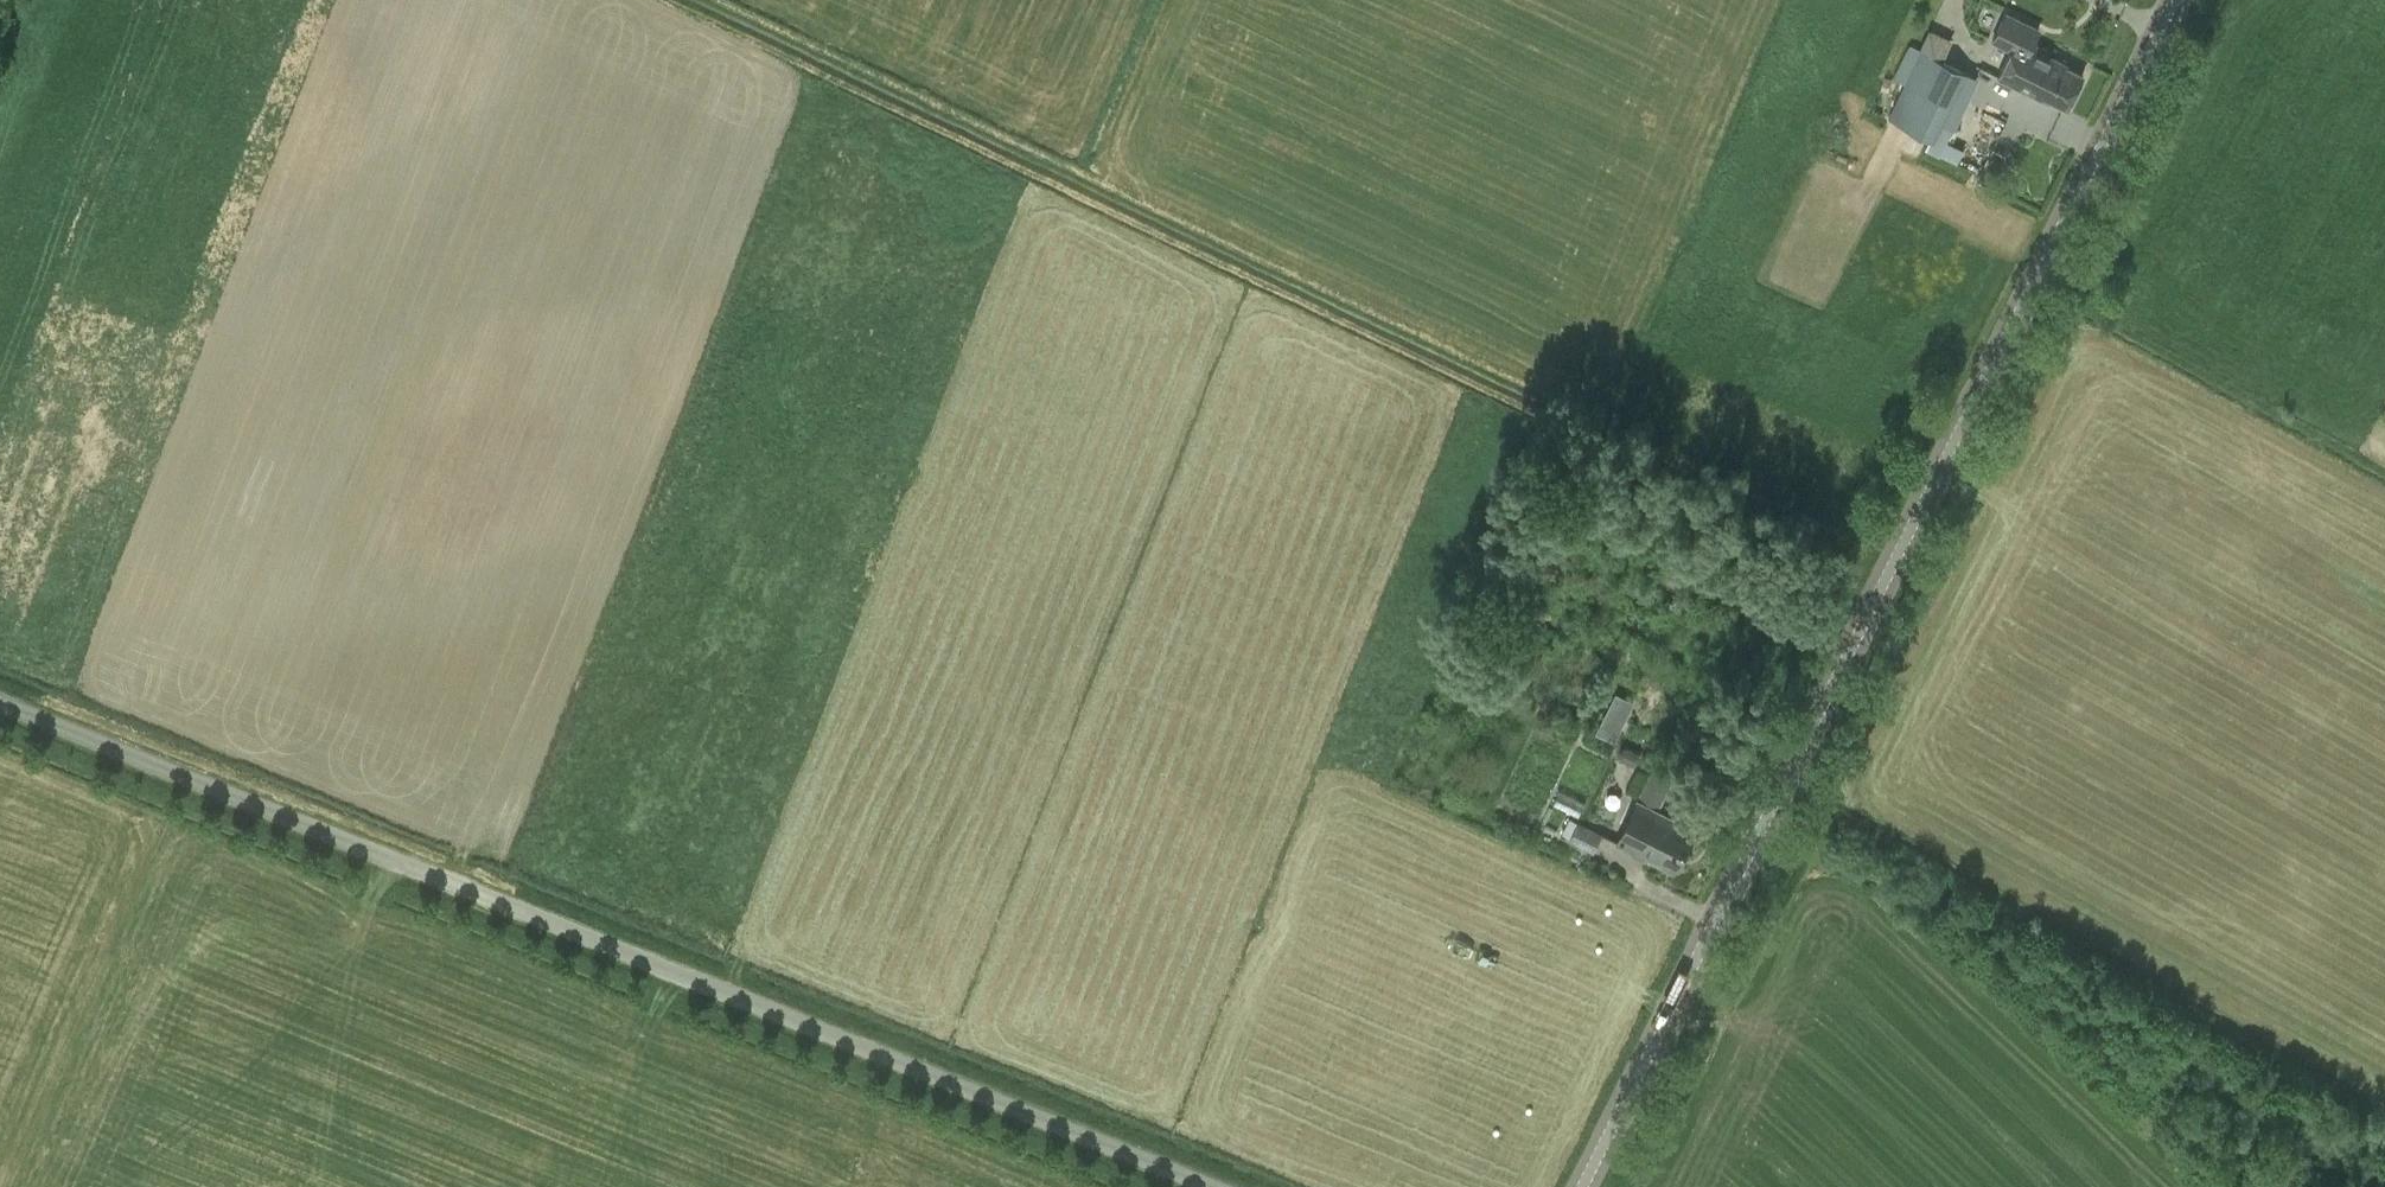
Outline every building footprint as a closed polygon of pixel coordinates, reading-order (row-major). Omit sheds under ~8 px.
[(2065,67),(2066,65),(2030,46),(2039,29),(2006,13),(1992,40),(2010,50),(1998,74),(2048,100),(2049,98),(2066,107),(2082,75),(2065,67)] [(1888,117),(1932,142),(1927,152),(1939,158),(1978,77),(1964,71),(1974,50),(1930,28),(1888,117)] [(1615,741),(1616,740),(1635,701),(1616,691),(1597,731),(1596,731),(1615,741)] [(1696,827),(1660,808),(1674,779),(1653,768),(1651,773),(1639,767),(1628,790),(1640,796),(1617,840),(1675,869),(1696,827)] [(1561,835),(1593,851),(1603,833),(1570,816),(1561,835)]
